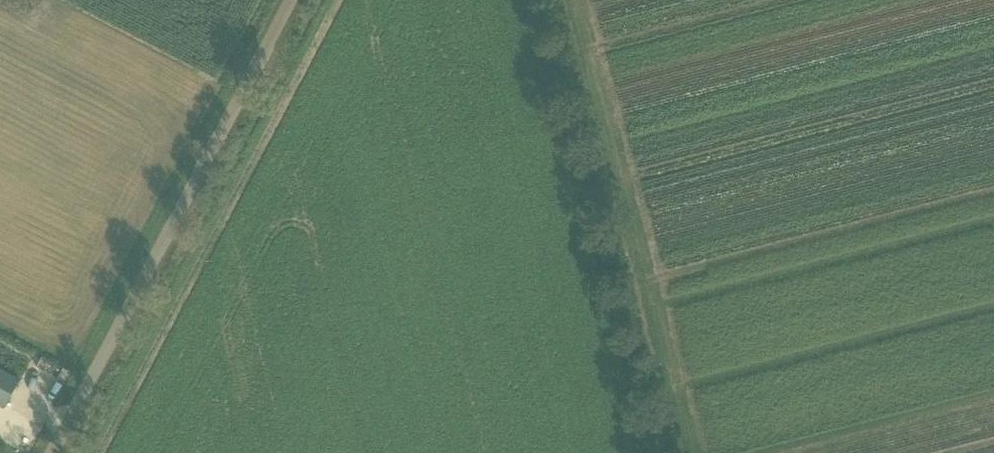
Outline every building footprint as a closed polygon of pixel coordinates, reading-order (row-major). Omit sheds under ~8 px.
[(0,369),(0,406),(5,409),(20,380),(0,369)]
